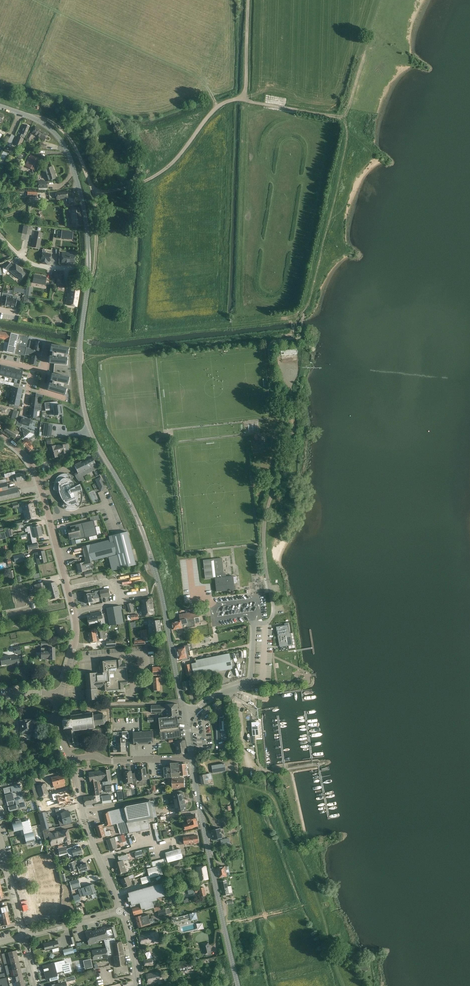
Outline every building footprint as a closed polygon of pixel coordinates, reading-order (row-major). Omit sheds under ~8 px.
[(22,137),(25,138),(29,126),(25,124),(21,133),(21,134),(21,135),(22,136),(22,137)] [(32,133),(45,140),(49,134),(36,126),(32,133)] [(11,134),(6,145),(10,148),(13,143),(11,142),(15,136),(11,134)] [(14,145),(21,147),(24,139),(18,136),(14,145)] [(30,155),(25,166),(33,170),(38,159),(30,155)] [(52,167),(44,169),(46,174),(48,181),(56,178),(55,174),(54,174),(53,171),(52,167)] [(69,210),(72,228),(82,226),(80,208),(69,210)] [(24,226),(22,233),(31,235),(32,228),(24,226)] [(62,230),(61,239),(73,240),(73,232),(62,230)] [(39,248),(42,233),(35,232),(32,247),(39,248)] [(41,260),(42,260),(49,262),(50,254),(42,253),(41,260)] [(62,263),(74,263),(74,255),(67,255),(67,253),(62,253),(62,263)] [(7,262),(3,267),(7,270),(12,265),(7,262)] [(15,264),(9,271),(16,277),(17,276),(20,280),(26,274),(22,270),(23,270),(15,264)] [(55,271),(54,279),(55,279),(57,279),(57,284),(63,284),(64,271),(55,271)] [(33,275),(32,283),(45,285),(46,277),(33,275)] [(80,290),(70,289),(67,305),(77,307),(80,290)] [(2,293),(1,300),(5,301),(5,306),(10,307),(12,297),(12,295),(2,293)] [(24,297),(23,304),(30,305),(31,298),(24,297)] [(9,340),(9,342),(8,343),(6,343),(4,351),(7,352),(14,354),(24,356),(26,347),(28,341),(28,337),(19,335),(11,333),(11,334),(0,332),(0,339),(9,340)] [(26,347),(25,351),(35,353),(35,351),(40,352),(41,347),(42,342),(35,340),(34,345),(33,349),(29,348),(26,347)] [(49,356),(49,363),(54,364),(66,365),(67,358),(65,357),(65,355),(67,355),(68,347),(51,344),(49,352),(52,352),(52,356),(49,356)] [(25,351),(25,355),(31,356),(30,360),(29,364),(37,366),(38,361),(39,356),(34,355),(35,353),(25,351)] [(47,390),(63,395),(65,396),(67,389),(64,388),(65,384),(67,384),(69,377),(54,374),(51,374),(50,380),(52,381),(51,384),(49,383),(47,390)] [(9,393),(8,398),(10,399),(20,401),(21,395),(11,393),(9,393)] [(31,397),(30,406),(34,407),(34,406),(38,406),(38,404),(39,398),(42,399),(43,395),(37,393),(36,393),(35,397),(31,397)] [(44,403),(45,411),(54,410),(54,415),(62,414),(61,405),(53,406),(53,402),(44,403)] [(30,408),(29,418),(36,419),(37,410),(41,411),(41,407),(38,406),(34,406),(34,407),(34,409),(30,408)] [(19,412),(13,410),(10,423),(15,425),(19,412)] [(52,427),(60,426),(59,415),(54,416),(51,417),(52,427)] [(18,420),(16,425),(21,427),(22,425),(28,426),(29,423),(30,420),(31,419),(22,416),(20,421),(18,420)] [(15,430),(14,431),(6,426),(4,430),(15,438),(19,432),(15,430)] [(19,426),(20,431),(22,432),(23,437),(29,432),(21,427),(19,426)] [(22,439),(24,440),(21,443),(29,452),(34,447),(30,443),(30,442),(28,439),(34,434),(29,432),(23,437),(23,438),(22,439)] [(48,447),(48,448),(49,448),(51,454),(50,454),(51,458),(58,456),(57,453),(61,452),(61,454),(66,453),(65,445),(56,447),(55,445),(48,447)] [(90,454),(86,456),(87,458),(89,461),(87,462),(89,464),(90,464),(92,469),(93,471),(97,469),(95,465),(91,456),(90,454)] [(87,458),(74,465),(78,474),(84,471),(85,473),(92,469),(90,464),(89,464),(87,462),(89,461),(87,458)] [(11,472),(4,474),(5,477),(12,476),(14,482),(17,481),(17,482),(25,480),(23,472),(15,474),(12,475),(11,472)] [(62,500),(65,503),(62,506),(61,506),(63,508),(65,509),(67,510),(69,510),(71,510),(73,510),(74,510),(76,509),(78,508),(79,507),(80,505),(81,504),(82,502),(82,501),(83,496),(82,492),(81,488),(79,484),(75,486),(74,484),(72,482),(71,480),(74,477),(72,476),(71,475),(69,474),(67,474),(65,473),(63,474),(61,474),(60,475),(58,476),(57,477),(56,479),(55,480),(54,482),(54,483),(54,485),(55,487),(54,488),(56,490),(58,489),(58,490),(59,494),(61,497),(62,500)] [(101,477),(95,480),(101,491),(106,488),(101,477)] [(0,483),(0,501),(20,497),(18,488),(8,490),(6,482),(0,483)] [(22,506),(24,513),(34,510),(33,503),(22,506)] [(25,520),(36,518),(34,510),(24,513),(25,520)] [(70,539),(74,538),(75,540),(97,535),(94,523),(94,520),(70,526),(71,530),(68,530),(70,539)] [(30,533),(32,544),(27,545),(29,550),(38,548),(37,543),(36,543),(35,540),(36,540),(35,537),(42,536),(41,530),(30,533)] [(94,560),(106,556),(107,557),(108,557),(112,571),(134,565),(139,564),(136,553),(133,554),(127,532),(108,536),(109,540),(90,545),(82,547),(86,562),(77,564),(78,569),(77,569),(78,574),(82,573),(82,572),(86,571),(85,567),(92,565),(91,561),(94,560)] [(37,564),(40,563),(47,562),(44,551),(37,552),(35,553),(37,564)] [(214,559),(203,560),(205,579),(215,578),(217,592),(222,591),(233,590),(235,590),(235,589),(234,585),(234,583),(234,577),(233,576),(226,577),(226,573),(224,573),(222,558),(219,558),(214,559)] [(34,585),(35,591),(44,588),(42,582),(34,585)] [(59,597),(55,582),(46,584),(49,594),(50,599),(59,597)] [(108,588),(100,590),(95,591),(95,593),(91,594),(91,593),(84,595),(86,603),(92,602),(91,596),(101,594),(101,598),(110,596),(108,588)] [(141,600),(144,615),(154,614),(152,599),(141,600)] [(136,611),(134,603),(127,605),(129,613),(136,611)] [(110,626),(124,623),(121,605),(107,608),(110,626)] [(88,617),(89,625),(98,623),(98,619),(102,618),(101,611),(93,613),(94,616),(88,617)] [(180,621),(172,623),(173,629),(182,628),(182,627),(183,627),(184,629),(189,628),(195,626),(195,623),(201,622),(199,611),(179,614),(180,621)] [(158,632),(162,631),(160,620),(151,621),(154,637),(158,636),(158,632)] [(285,625),(276,627),(280,646),(280,647),(289,646),(289,649),(296,648),(293,633),(291,633),(290,633),(289,625),(288,625),(285,625)] [(58,637),(65,635),(63,626),(56,628),(58,637)] [(91,642),(91,643),(97,642),(97,641),(100,640),(99,639),(106,638),(105,630),(94,632),(89,633),(91,642)] [(178,654),(180,654),(180,653),(181,653),(182,653),(183,653),(183,651),(186,651),(186,652),(190,651),(189,645),(184,646),(185,647),(177,649),(178,654)] [(17,655),(21,654),(20,646),(13,647),(14,653),(17,653),(17,655)] [(49,660),(55,659),(54,648),(41,648),(41,657),(49,657),(49,660)] [(189,657),(188,652),(186,652),(186,651),(183,651),(183,653),(182,653),(181,653),(180,653),(180,654),(178,654),(179,659),(189,657)] [(230,653),(227,654),(199,659),(196,660),(196,663),(192,664),(194,677),(215,673),(233,669),(232,666),(230,656),(230,653)] [(16,666),(20,665),(18,656),(9,658),(9,656),(0,658),(0,659),(0,660),(0,661),(1,661),(2,666),(15,663),(16,666)] [(97,673),(86,673),(87,689),(86,689),(87,700),(99,699),(98,688),(102,687),(103,688),(103,691),(108,691),(119,690),(124,689),(124,686),(125,685),(128,685),(128,679),(127,669),(126,663),(123,664),(122,663),(122,660),(117,660),(116,659),(106,660),(106,661),(100,661),(101,673),(102,673),(102,675),(98,675),(97,673)] [(192,676),(192,674),(190,664),(184,665),(186,675),(187,675),(187,677),(192,676)] [(153,668),(153,676),(161,675),(161,667),(153,668)] [(183,690),(185,690),(190,689),(194,688),(192,680),(188,681),(188,680),(181,682),(183,690)] [(167,717),(177,716),(179,716),(178,704),(161,705),(151,705),(151,710),(151,713),(162,712),(162,711),(166,711),(167,717)] [(93,712),(71,716),(72,719),(73,727),(67,728),(68,732),(75,731),(95,728),(95,725),(100,725),(100,726),(100,725),(104,724),(104,725),(105,725),(104,724),(107,721),(108,721),(107,720),(106,717),(107,716),(106,716),(103,714),(104,713),(103,713),(103,714),(94,715),(93,712)] [(161,740),(181,737),(177,716),(167,717),(159,718),(160,732),(161,740)] [(216,717),(216,731),(217,740),(227,740),(226,721),(224,721),(224,717),(223,716),(223,717),(216,717)] [(65,729),(67,728),(73,727),(72,719),(67,719),(67,718),(66,717),(65,717),(65,718),(64,718),(64,719),(64,720),(65,729)] [(31,719),(20,721),(21,732),(33,730),(32,725),(37,724),(36,719),(31,720),(31,719)] [(252,727),(253,736),(259,736),(259,726),(260,724),(257,721),(256,722),(253,723),(253,727),(252,727)] [(75,731),(68,732),(68,736),(70,736),(71,743),(77,742),(76,735),(75,735),(75,731)] [(153,731),(133,732),(134,745),(139,745),(139,744),(149,744),(154,744),(154,743),(153,731)] [(125,738),(117,738),(117,748),(114,748),(114,752),(118,752),(126,752),(125,738)] [(185,740),(175,741),(177,754),(187,753),(185,740)] [(20,741),(11,743),(14,755),(22,753),(20,741)] [(165,778),(176,777),(181,777),(181,776),(187,775),(186,764),(179,764),(179,766),(164,767),(165,778)] [(212,766),(213,773),(226,771),(225,764),(212,766)] [(146,767),(144,768),(138,768),(138,771),(135,771),(135,773),(136,781),(147,780),(146,767)] [(110,769),(99,771),(101,780),(105,780),(106,785),(111,784),(111,781),(112,780),(110,769)] [(95,795),(96,802),(101,802),(100,795),(102,795),(100,781),(101,780),(99,771),(89,773),(93,796),(95,795)] [(132,771),(127,772),(124,772),(125,784),(133,784),(133,785),(137,784),(136,781),(135,773),(132,773),(132,771)] [(201,784),(206,784),(208,783),(208,780),(212,779),(211,773),(207,774),(204,774),(199,775),(201,784)] [(53,785),(59,784),(64,782),(62,775),(51,778),(53,785)] [(34,776),(29,778),(35,798),(36,798),(39,797),(40,797),(48,795),(45,784),(37,786),(34,776)] [(185,788),(185,778),(168,779),(168,789),(185,788)] [(19,784),(6,788),(3,788),(4,791),(9,812),(25,808),(19,784)] [(58,804),(68,801),(67,796),(66,791),(67,791),(66,790),(51,794),(52,800),(53,800),(57,799),(58,804)] [(175,803),(186,801),(185,798),(184,798),(183,793),(174,795),(175,803)] [(97,806),(103,805),(103,802),(103,801),(102,801),(101,802),(96,802),(95,795),(93,796),(84,797),(85,805),(97,803),(97,806)] [(112,824),(117,823),(120,834),(129,832),(127,823),(154,818),(150,799),(126,804),(123,808),(108,812),(103,813),(106,823),(96,826),(100,838),(111,835),(110,830),(107,831),(105,828),(103,828),(103,827),(112,825),(112,824)] [(177,812),(182,811),(186,810),(185,804),(187,804),(186,801),(175,803),(177,812)] [(59,808),(55,809),(56,814),(58,820),(60,825),(64,824),(66,823),(71,822),(70,817),(68,813),(67,813),(66,811),(61,813),(60,813),(59,808)] [(45,812),(38,814),(42,831),(49,829),(45,812)] [(198,826),(197,822),(196,815),(187,817),(188,823),(184,824),(186,830),(193,828),(192,827),(198,826)] [(17,821),(12,823),(14,831),(20,829),(22,835),(24,835),(26,843),(32,841),(33,846),(37,845),(40,844),(39,841),(36,842),(36,840),(35,840),(33,832),(32,832),(29,819),(21,821),(20,820),(17,821)] [(212,830),(214,840),(223,838),(221,828),(212,830)] [(65,842),(62,831),(48,834),(48,833),(50,832),(49,829),(42,831),(45,843),(50,841),(51,846),(65,842)] [(71,844),(69,837),(67,829),(62,831),(65,842),(65,845),(71,844)] [(198,835),(193,836),(185,837),(185,836),(183,837),(183,838),(179,838),(180,844),(194,843),(199,842),(198,835)] [(107,840),(110,851),(118,848),(114,838),(107,840)] [(224,847),(227,846),(230,846),(229,838),(223,839),(221,840),(222,847),(223,847),(224,847)] [(73,856),(77,855),(82,853),(80,846),(68,850),(69,854),(72,853),(73,856)] [(166,852),(167,857),(164,858),(164,859),(152,862),(153,867),(161,866),(169,863),(168,862),(183,858),(180,849),(166,852)] [(39,884),(39,915),(59,915),(59,883),(52,853),(32,858),(39,884)] [(129,859),(128,854),(118,857),(119,862),(114,863),(115,868),(116,867),(118,874),(126,872),(123,861),(129,859)] [(180,866),(182,865),(181,860),(170,863),(172,869),(181,867),(180,866)] [(79,873),(83,871),(88,870),(85,863),(75,866),(74,862),(68,864),(71,872),(78,869),(79,873)] [(149,876),(150,879),(152,879),(152,878),(163,874),(161,866),(153,867),(147,869),(149,876)] [(197,868),(199,881),(209,879),(207,866),(197,868)] [(220,877),(225,876),(226,876),(224,866),(218,868),(220,877)] [(130,879),(134,877),(133,874),(120,880),(121,883),(122,882),(124,888),(129,886),(132,885),(130,879)] [(150,879),(149,876),(141,878),(142,884),(151,882),(150,879)] [(78,879),(69,882),(72,891),(78,889),(81,897),(84,896),(95,892),(92,884),(81,888),(78,879)] [(226,880),(221,882),(223,895),(229,894),(229,893),(233,892),(231,886),(227,886),(226,880)] [(128,897),(127,898),(128,902),(129,901),(131,901),(132,906),(142,903),(142,905),(158,901),(157,901),(162,900),(161,897),(166,896),(163,883),(132,892),(127,893),(128,893),(129,897),(128,897)] [(195,889),(188,890),(189,894),(200,892),(201,897),(206,895),(204,887),(199,888),(195,889)] [(132,908),(134,915),(139,913),(143,912),(142,910),(143,909),(144,910),(149,908),(149,909),(153,908),(153,905),(158,904),(158,901),(142,905),(142,903),(132,906),(132,908),(131,908),(131,909),(132,908)] [(159,917),(170,914),(168,908),(158,911),(159,917)] [(198,919),(196,912),(189,914),(171,919),(171,921),(173,921),(173,922),(191,918),(191,921),(198,919)] [(148,914),(135,917),(137,923),(149,919),(148,914)] [(137,923),(138,928),(151,924),(149,919),(137,923)] [(111,954),(113,964),(115,964),(115,967),(125,965),(121,941),(115,942),(114,938),(117,937),(114,926),(109,927),(109,926),(102,928),(102,929),(92,932),(91,930),(85,932),(88,945),(99,942),(98,941),(104,939),(106,948),(92,950),(93,960),(108,957),(107,954),(111,954)] [(139,936),(141,945),(153,942),(154,943),(160,941),(157,931),(139,936)] [(57,941),(43,944),(45,951),(59,947),(57,941)] [(201,944),(204,954),(211,952),(208,942),(201,944)] [(63,950),(64,956),(74,953),(72,947),(63,950)] [(9,958),(11,965),(19,963),(17,956),(9,958)] [(91,959),(81,960),(82,969),(92,968),(91,959)] [(64,964),(65,964),(64,961),(54,963),(43,966),(44,969),(43,969),(44,969),(45,971),(44,971),(46,979),(49,979),(50,981),(59,979),(58,975),(57,975),(56,972),(64,971),(64,973),(71,971),(71,970),(70,971),(69,965),(68,965),(65,966),(64,964)] [(192,962),(178,965),(179,972),(185,971),(185,972),(187,972),(186,970),(194,969),(193,966),(192,962)] [(359,966),(361,970),(360,970),(362,973),(364,971),(367,969),(364,963),(363,963),(363,964),(359,966)] [(151,973),(146,974),(148,984),(158,981),(159,984),(163,983),(161,971),(151,973)] [(14,977),(16,983),(23,981),(22,975),(14,977)] [(66,983),(75,980),(74,976),(60,979),(57,980),(58,983),(55,984),(48,985),(67,985),(66,983)]
